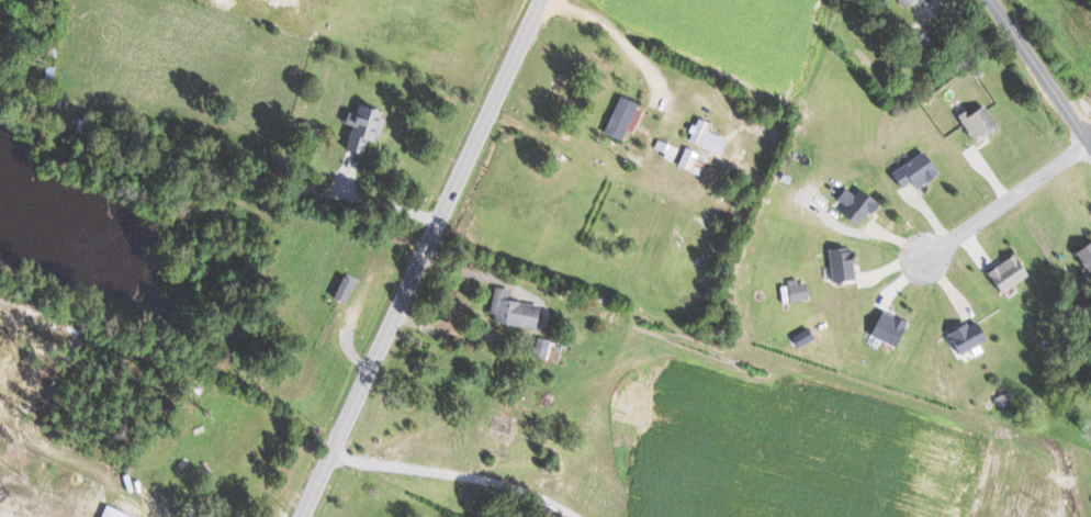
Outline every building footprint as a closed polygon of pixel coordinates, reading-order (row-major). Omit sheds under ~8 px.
[(624,128),(629,131),(641,104),(617,94),(601,133),(619,140),(624,128)] [(974,142),(997,125),(979,102),(956,118),(974,142)] [(348,125),(341,148),(357,153),(361,138),(372,141),(381,111),(354,103),(351,113),(344,111),(340,122),(348,125)] [(718,152),(723,137),(706,131),(709,122),(692,117),(685,141),(718,152)] [(676,147),(655,139),(650,150),(671,158),(676,147)] [(698,174),(705,155),(682,146),(675,165),(698,174)] [(887,171),(898,188),(908,182),(912,187),(936,172),(921,150),(887,171)] [(842,204),(837,213),(857,226),(874,199),(856,188),(853,194),(841,186),(833,198),(842,204)] [(1088,278),(1090,276),(1090,237),(1071,249),(1088,278)] [(826,247),(827,280),(849,279),(847,246),(826,247)] [(983,270),(997,292),(1025,274),(1011,253),(983,270)] [(329,296),(342,302),(351,281),(338,275),(329,296)] [(777,283),(779,302),(804,299),(803,280),(777,283)] [(507,289),(492,286),(486,321),(532,328),(536,304),(505,299),(507,289)] [(905,321),(876,310),(866,335),(895,347),(905,321)] [(943,330),(955,354),(983,340),(973,322),(965,326),(963,321),(943,330)] [(554,341),(535,336),(530,354),(550,359),(554,341)] [(495,431),(493,438),(506,441),(512,421),(490,415),(486,428),(495,431)]
